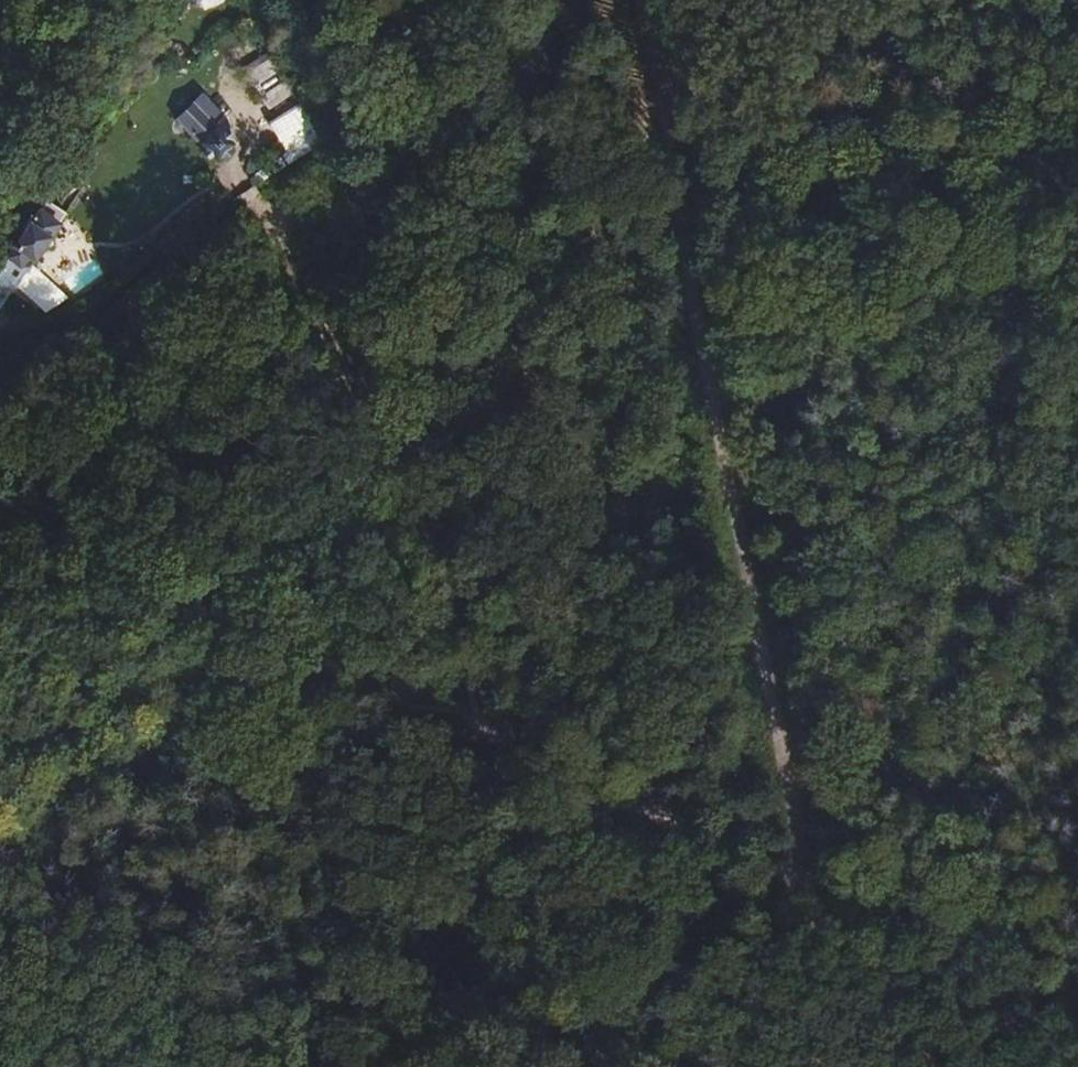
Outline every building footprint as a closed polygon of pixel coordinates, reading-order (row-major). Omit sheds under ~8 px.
[(269,62),(247,75),(269,108),(290,95),(269,62)] [(174,121),(217,168),(237,150),(218,130),(225,124),(200,98),(174,121)] [(274,121),(297,162),(320,150),(296,109),(274,121)] [(38,220),(7,264),(20,273),(26,266),(33,271),(59,235),(38,220)]
